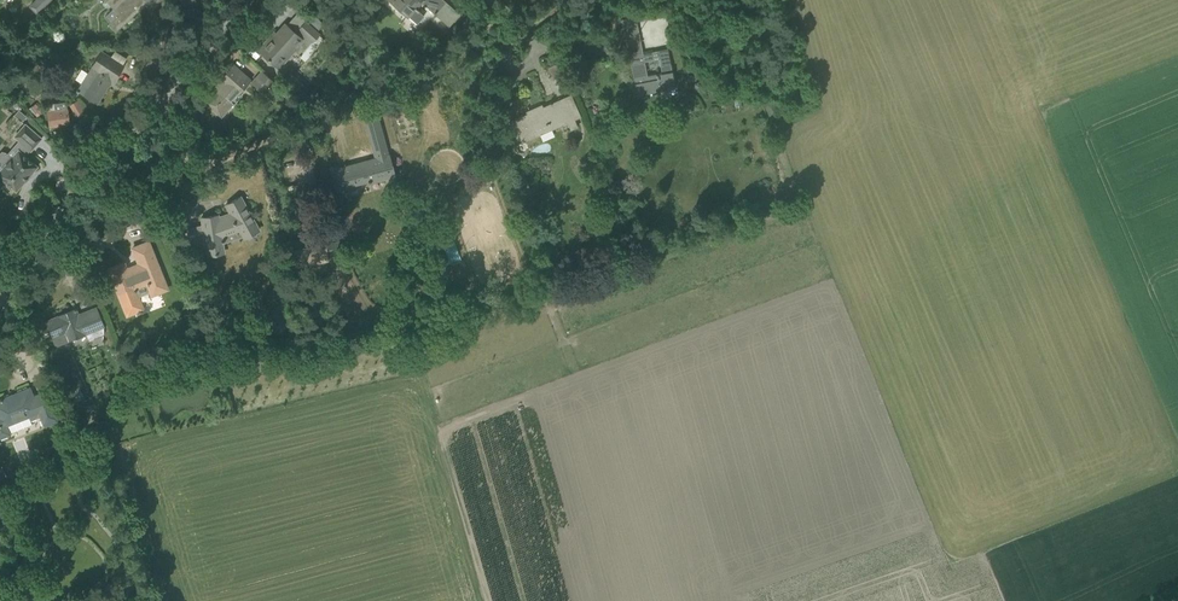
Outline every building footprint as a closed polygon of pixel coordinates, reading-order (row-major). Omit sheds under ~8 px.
[(36,14),(50,0),(35,0),(29,6),(36,14)] [(116,31),(145,4),(149,7),(156,0),(105,0),(113,8),(105,16),(110,22),(108,24),(116,31)] [(416,23),(424,15),(417,9),(422,3),(426,6),(435,14),(437,12),(436,11),(445,1),(444,0),(388,0),(416,23)] [(622,20),(626,44),(640,41),(636,17),(622,20)] [(298,30),(311,41),(319,31),(306,20),(298,30)] [(258,49),(279,69),(304,40),(285,23),(272,37),(270,35),(258,49)] [(628,56),(636,96),(665,90),(664,86),(668,85),(669,89),(675,88),(667,48),(628,56)] [(77,89),(97,103),(113,81),(124,65),(113,59),(114,58),(101,49),(77,89)] [(221,77),(223,79),(204,100),(221,115),(233,102),(231,101),(250,80),(233,64),(221,77)] [(252,82),(263,93),(274,81),(262,71),(252,82)] [(511,121),(509,123),(513,132),(516,132),(521,142),(567,122),(570,129),(577,126),(564,97),(551,103),(551,102),(549,102),(550,104),(530,112),(529,109),(526,111),(527,113),(511,120),(511,121)] [(47,109),(48,114),(50,126),(69,123),(66,101),(54,103),(54,108),(47,109)] [(70,105),(76,116),(84,112),(78,101),(70,105)] [(35,103),(30,107),(36,115),(41,111),(35,103)] [(286,113),(278,118),(282,125),(291,119),(286,113)] [(334,169),(337,181),(339,188),(368,181),(368,183),(396,176),(390,152),(389,153),(382,128),(380,128),(377,117),(365,120),(376,158),(334,169)] [(6,185),(11,189),(14,188),(15,189),(16,190),(37,166),(36,165),(35,166),(24,156),(30,149),(30,150),(41,138),(25,124),(15,136),(22,143),(16,150),(17,151),(11,158),(7,154),(3,153),(0,157),(0,163),(4,166),(0,171),(0,176),(6,182),(6,185)] [(230,213),(218,217),(218,215),(201,217),(207,256),(225,253),(224,242),(242,236),(244,239),(259,230),(240,196),(226,204),(230,213)] [(108,268),(127,315),(142,308),(137,295),(149,290),(151,295),(167,289),(148,241),(133,248),(139,264),(127,269),(124,262),(108,268)] [(340,244),(328,246),(330,256),(342,254),(340,244)] [(453,254),(446,256),(451,276),(458,274),(453,254)] [(46,321),(50,332),(56,345),(104,326),(96,308),(79,315),(76,308),(46,321)] [(11,433),(8,425),(28,416),(30,420),(40,416),(44,426),(60,420),(48,390),(33,395),(30,387),(0,399),(0,438),(11,433)]
